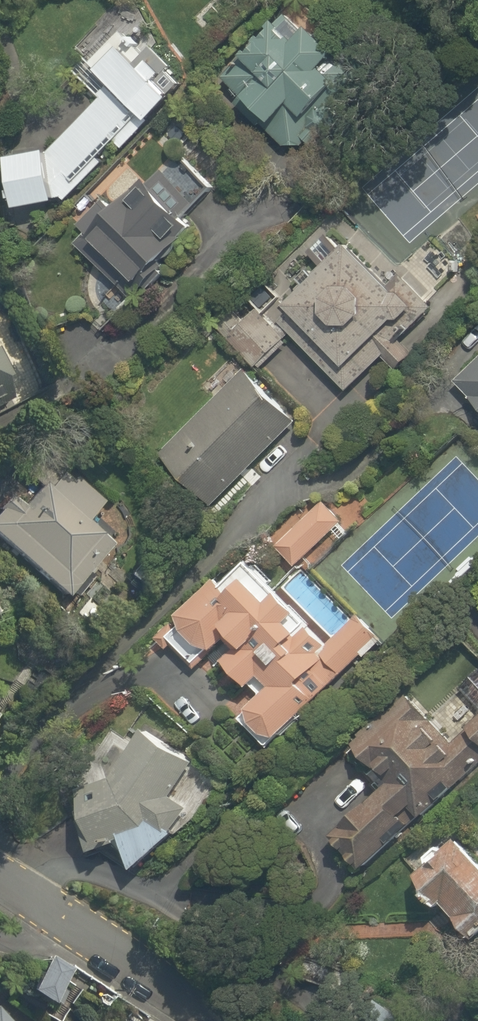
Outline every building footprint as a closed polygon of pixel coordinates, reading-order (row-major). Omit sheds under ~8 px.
[(290,0),(282,0),(207,78),(297,163),(375,81),(290,0)] [(144,49),(121,27),(86,64),(109,86),(44,155),(43,147),(0,153),(0,156),(8,209),(48,203),(56,211),(63,217),(147,128),(140,121),(178,81),(144,49)] [(145,181),(140,177),(73,245),(128,300),(155,272),(149,267),(192,224),(186,218),(215,189),(176,150),(145,181)] [(342,395),(384,356),(398,371),(415,355),(401,340),(431,312),(356,232),(267,315),(342,395)] [(252,304),(215,342),(251,378),(288,340),(252,304)] [(33,373),(0,309),(0,390),(33,373)] [(460,360),(466,367),(451,379),(477,410),(477,345),(460,360)] [(295,420),(239,368),(155,459),(210,511),(295,420)] [(102,497),(52,450),(0,505),(0,549),(62,609),(115,554),(80,520),(102,497)] [(337,530),(314,503),(271,541),(294,567),(337,530)] [(214,584),(205,574),(140,637),(158,655),(166,648),(187,668),(221,635),(236,650),(218,668),(241,692),(251,683),(256,689),(233,711),(269,748),(380,639),(354,613),(323,643),(240,558),(214,584)] [(459,690),(477,709),(477,672),(459,690)] [(450,744),(399,690),(344,741),(380,779),(324,832),(360,870),(477,758),(477,717),(450,744)] [(87,851),(116,837),(128,867),(172,834),(167,828),(183,815),(165,792),(184,764),(141,738),(71,804),(87,851)] [(431,906),(437,901),(471,937),(477,930),(477,859),(446,826),(398,872),(431,906)] [(323,986),(330,941),(299,937),(293,981),(323,986)] [(45,957),(17,990),(54,1020),(57,1020),(84,990),(45,957)] [(0,1002),(0,1020),(15,1020),(0,1002)] [(138,1011),(129,1020),(149,1020),(138,1011)]
